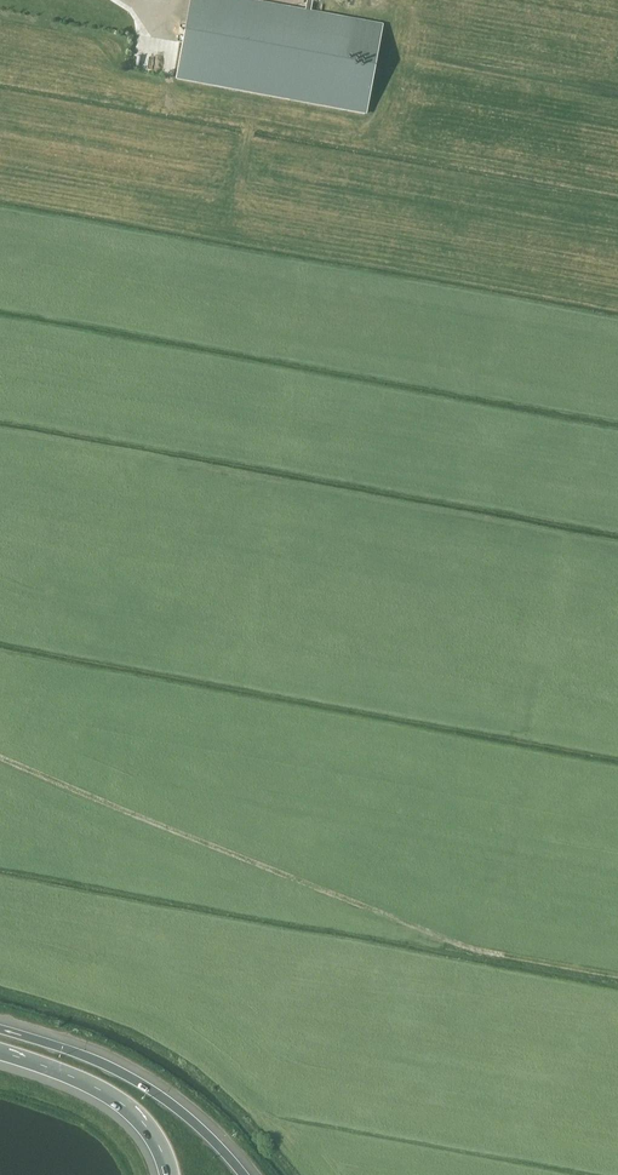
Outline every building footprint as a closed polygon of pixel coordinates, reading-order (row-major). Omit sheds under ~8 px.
[(365,112),(381,24),(251,0),(192,0),(178,78),(365,112)]
